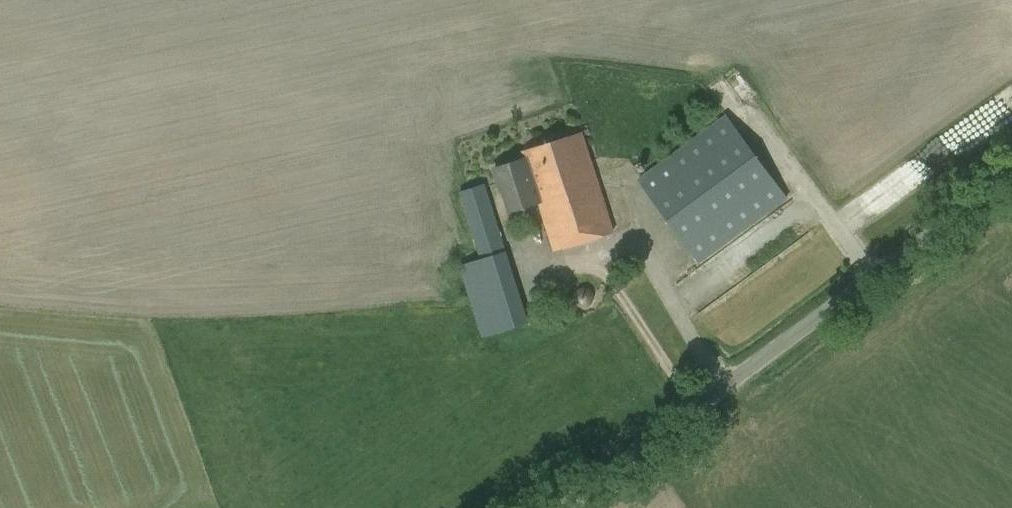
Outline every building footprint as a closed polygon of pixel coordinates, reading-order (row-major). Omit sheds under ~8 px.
[(943,169),(1010,123),(993,99),(926,145),(943,169)] [(700,261),(788,198),(727,115),(639,179),(700,261)] [(522,151),(524,158),(495,168),(502,190),(503,190),(510,211),(538,202),(554,252),(634,225),(613,157),(593,163),(582,131),(522,151)] [(530,322),(507,250),(486,183),(459,191),(480,259),(460,265),(483,337),(530,322)]
